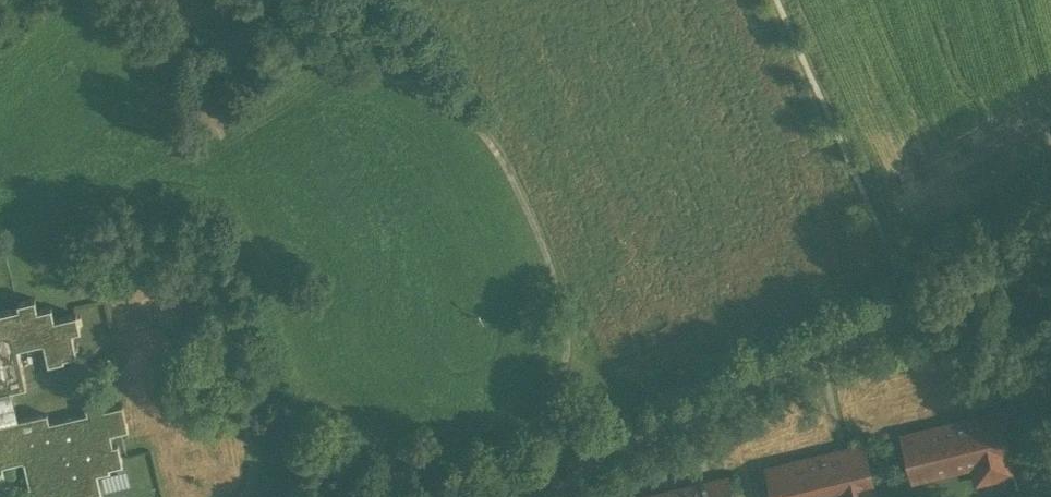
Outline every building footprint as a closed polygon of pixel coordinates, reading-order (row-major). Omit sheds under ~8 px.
[(8,487),(3,464),(22,459),(23,460),(29,484),(26,485),(29,496),(47,496),(55,495),(56,496),(57,496),(95,496),(94,493),(102,491),(97,472),(110,470),(110,466),(123,463),(118,442),(113,443),(110,433),(129,428),(123,403),(105,407),(103,400),(85,404),(87,411),(49,420),(47,411),(18,418),(11,388),(27,384),(18,346),(42,340),(43,341),(48,362),(64,358),(64,356),(77,353),(77,349),(79,349),(77,341),(75,342),(72,330),(81,328),(80,324),(82,323),(80,316),(78,316),(77,312),(55,317),(52,305),(38,308),(35,297),(17,301),(18,306),(0,310),(0,488),(8,487)] [(975,416),(902,434),(912,478),(986,461),(988,469),(1013,463),(1002,419),(977,425),(975,416)] [(766,466),(773,496),(834,496),(850,493),(850,496),(872,496),(877,496),(866,451),(841,457),(839,449),(766,466)] [(705,490),(703,481),(637,496),(733,496),(730,484),(705,490)]
